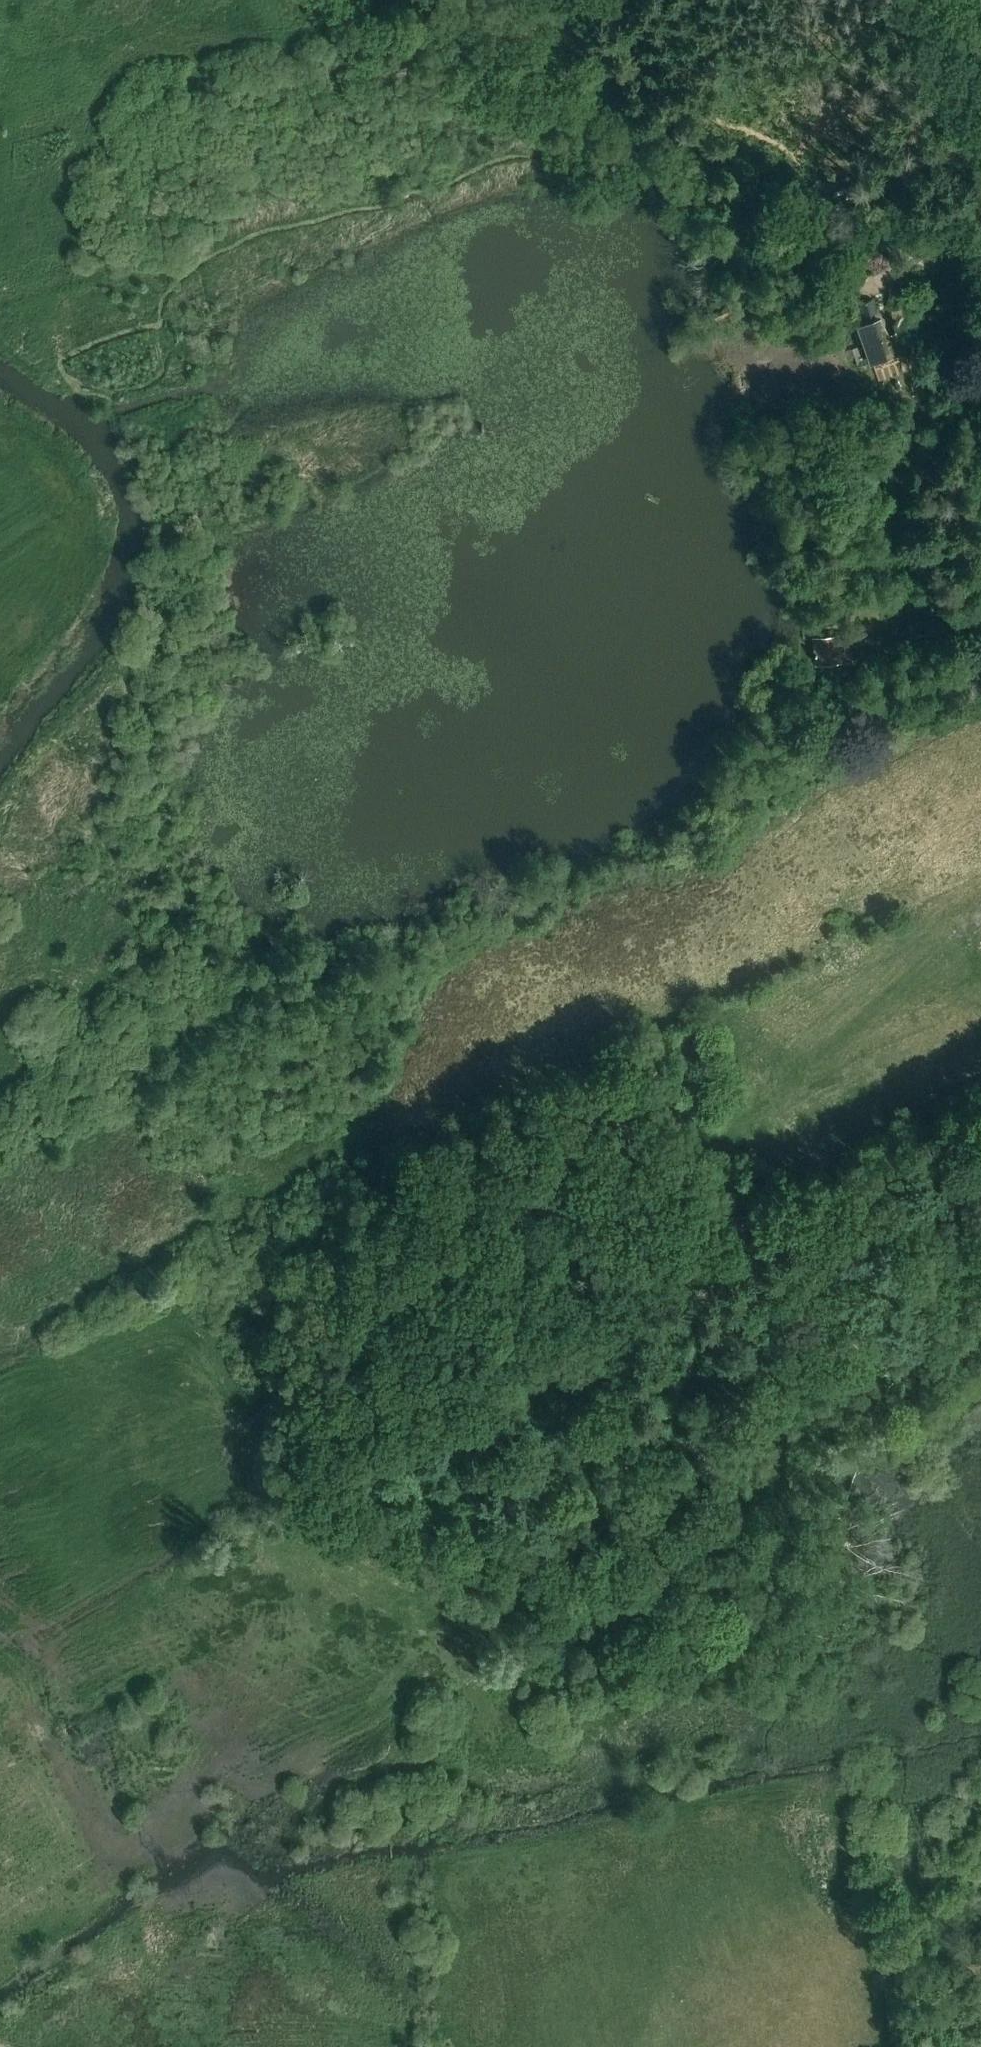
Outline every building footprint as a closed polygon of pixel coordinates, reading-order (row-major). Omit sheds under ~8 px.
[(861,303),(865,315),(878,312),(874,299),(861,303)] [(869,362),(872,361),(872,363),(891,357),(879,315),(860,320),(866,341),(863,342),(869,362)] [(814,637),(816,665),(844,663),(841,634),(814,637)] [(859,680),(847,681),(848,693),(859,692),(859,680)]
